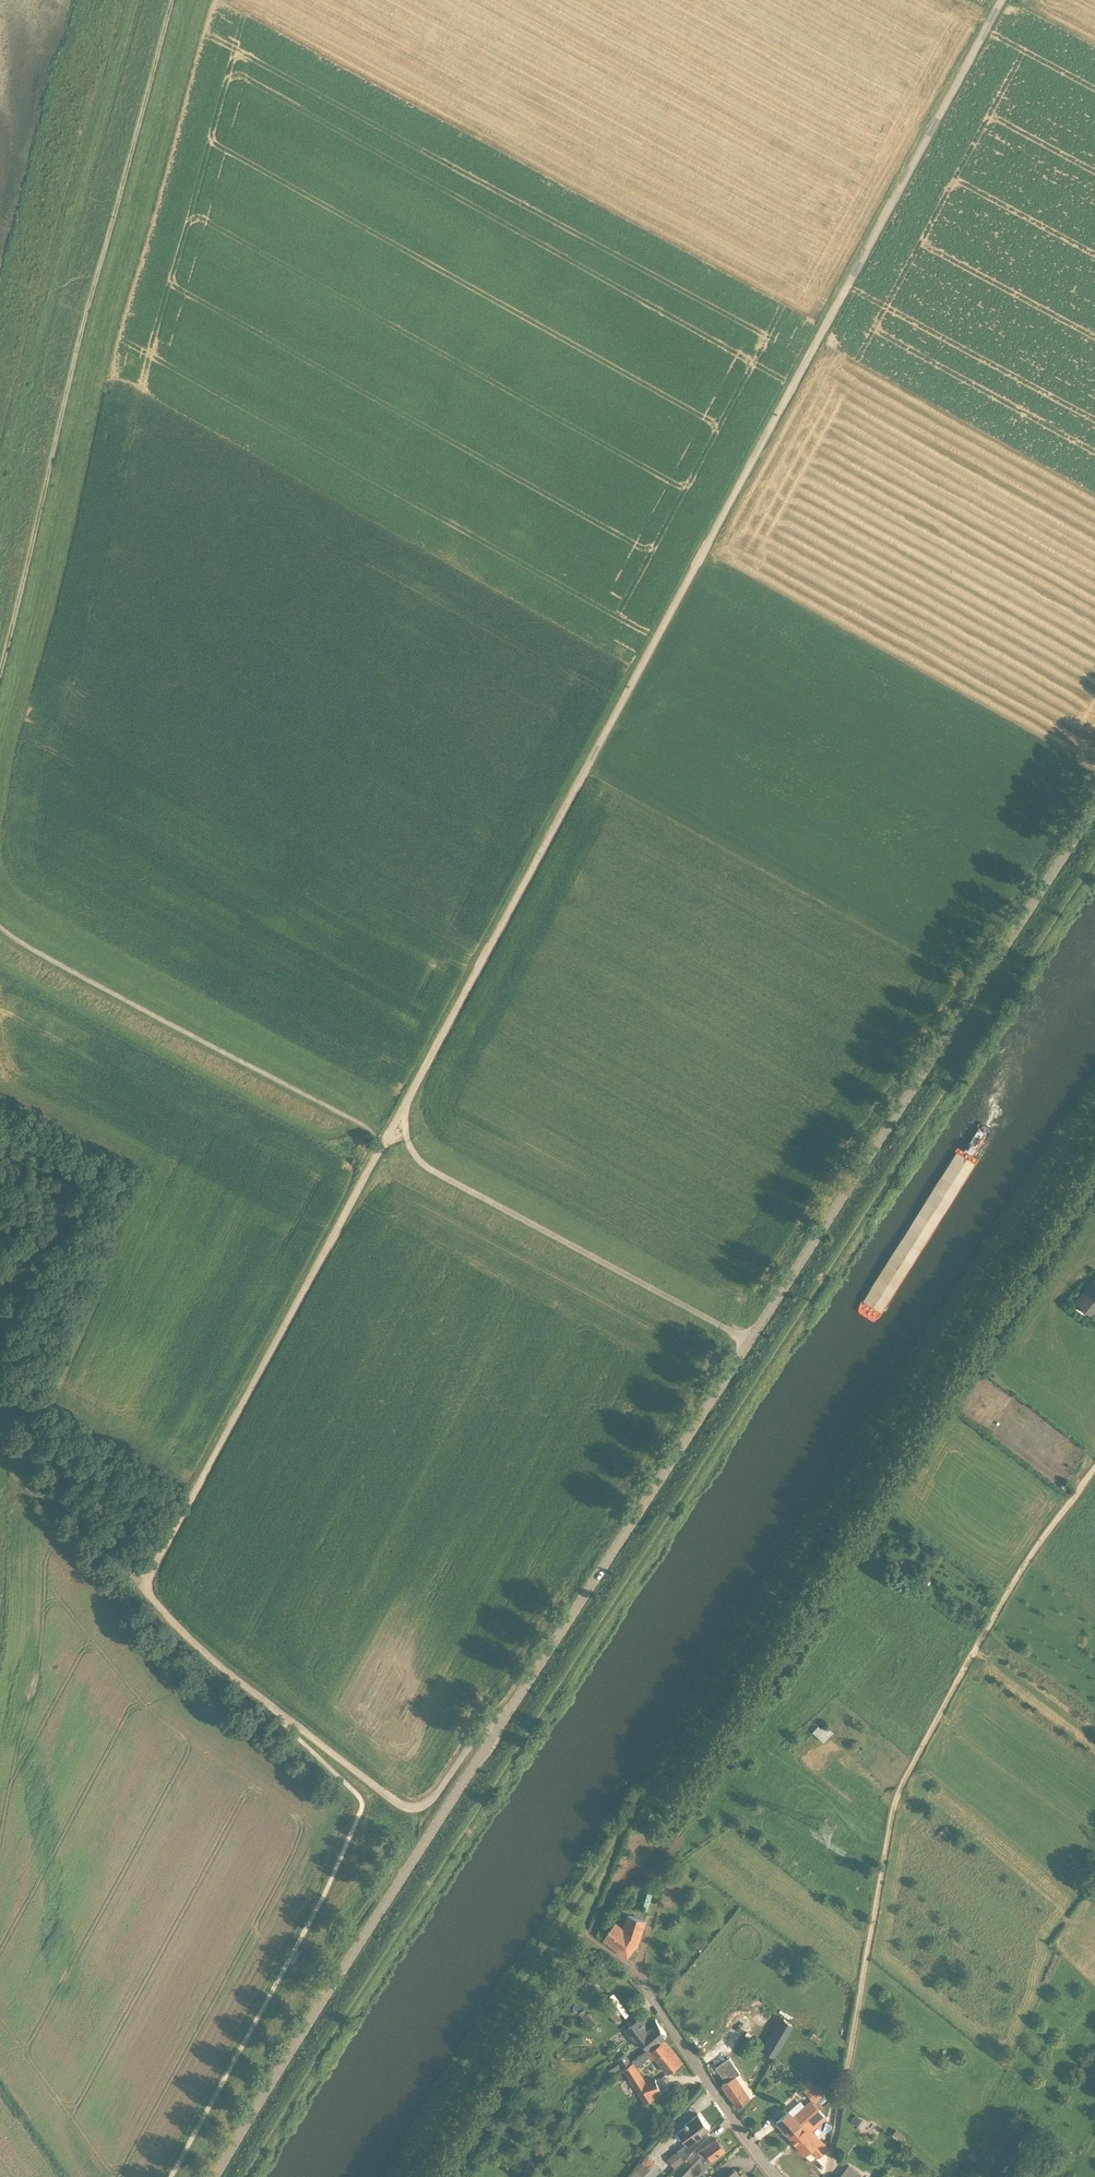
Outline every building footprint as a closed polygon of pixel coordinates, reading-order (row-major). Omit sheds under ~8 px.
[(1090,1285),(1076,1303),(1093,1316),(1094,1314),(1094,1289),(1090,1285)] [(813,1732),(824,1742),(834,1731),(828,1726),(824,1730),(819,1725),(813,1732)] [(943,1842),(949,1837),(942,1830),(936,1835),(943,1842)] [(638,1941),(645,1920),(627,1915),(622,1927),(615,1922),(603,1940),(626,1958),(638,1941)] [(591,2027),(596,2023),(588,2014),(582,2018),(591,2027)] [(647,2051),(667,2035),(656,2020),(637,2036),(647,2051)] [(782,2020),(763,2052),(773,2058),(791,2025),(782,2020)] [(682,2062),(664,2040),(631,2063),(623,2069),(622,2069),(645,2103),(656,2097),(656,2098),(662,2095),(655,2078),(645,2081),(636,2067),(649,2057),(651,2060),(654,2058),(667,2074),(682,2062)] [(623,2069),(631,2063),(625,2054),(617,2060),(623,2069)] [(737,2108),(751,2098),(736,2076),(740,2073),(729,2058),(716,2067),(726,2082),(722,2085),(737,2108)] [(817,2099),(823,2094),(816,2087),(808,2094),(813,2101),(814,2102),(817,2099)] [(813,2101),(812,2102),(795,2117),(789,2110),(776,2122),(789,2136),(818,2111),(823,2106),(817,2099),(814,2102),(813,2101)] [(824,2153),(816,2145),(817,2144),(806,2132),(824,2117),(818,2111),(789,2136),(805,2155),(811,2149),(819,2158),(824,2153)] [(707,2136),(702,2130),(707,2127),(698,2114),(684,2124),(685,2126),(678,2131),(687,2143),(677,2151),(684,2160),(693,2149),(710,2134),(709,2134),(707,2136)] [(862,2129),(867,2122),(855,2115),(851,2121),(862,2129)] [(714,2162),(712,2160),(725,2150),(716,2138),(697,2153),(701,2157),(680,2176),(698,2176),(714,2162)] [(643,2176),(655,2163),(650,2158),(644,2164),(642,2163),(636,2170),(643,2176)] [(861,2174),(848,2165),(839,2176),(859,2176),(861,2174)]
